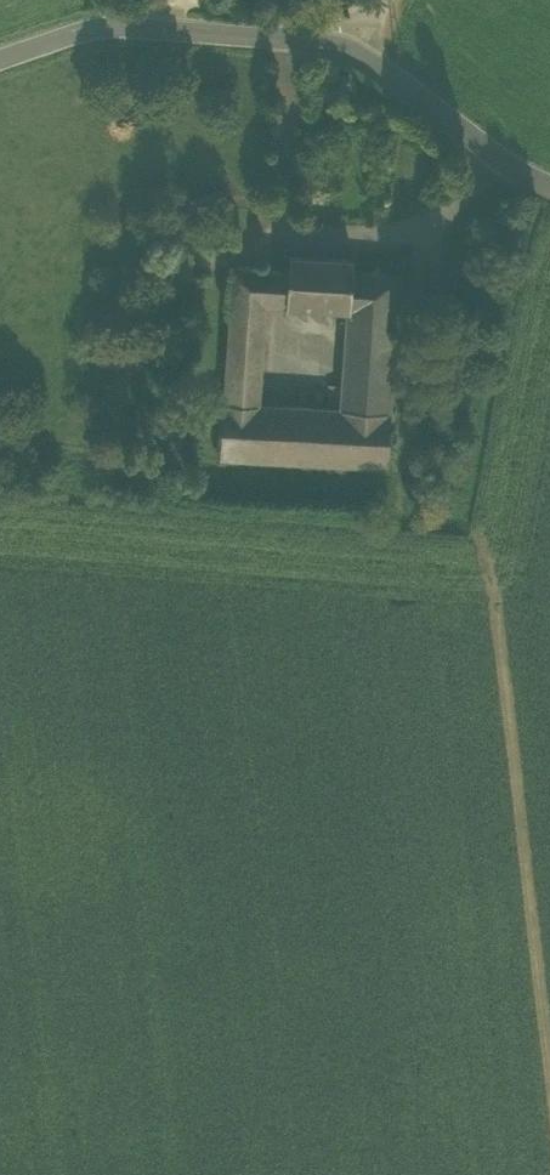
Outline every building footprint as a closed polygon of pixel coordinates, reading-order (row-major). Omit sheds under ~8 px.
[(286,305),(347,309),(352,271),(353,262),(353,259),(351,258),(351,259),(292,255),(290,255),(290,257),(289,269),(286,304),(286,305)] [(259,403),(266,303),(268,268),(268,267),(266,267),(266,268),(235,266),(235,265),(233,265),(232,267),(233,268),(229,320),(224,398),(223,401),(259,403)] [(288,269),(268,268),(266,303),(286,304),(289,269),(288,268),(288,269)] [(347,309),(342,385),(340,409),(391,412),(392,409),(391,409),(398,302),(400,277),(401,277),(401,275),(399,275),(353,272),(354,272),(352,271),(347,309)] [(210,403),(223,404),(223,401),(224,398),(229,320),(216,319),(210,403)] [(328,408),(340,409),(342,385),(329,385),(328,408)] [(391,415),(391,412),(340,409),(328,408),(259,403),(223,401),(223,404),(220,454),(220,456),(222,457),(222,456),(385,467),(385,468),(388,468),(388,465),(387,465),(391,415)]
